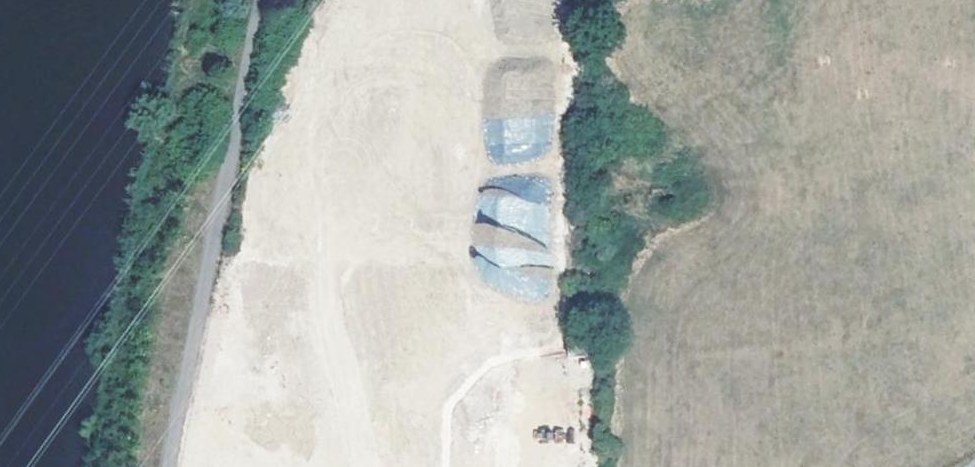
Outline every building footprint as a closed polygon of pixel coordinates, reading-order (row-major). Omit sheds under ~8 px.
[(565,353),(580,352),(578,320),(564,320),(565,353)] [(475,446),(475,466),(567,466),(568,448),(475,446)]
